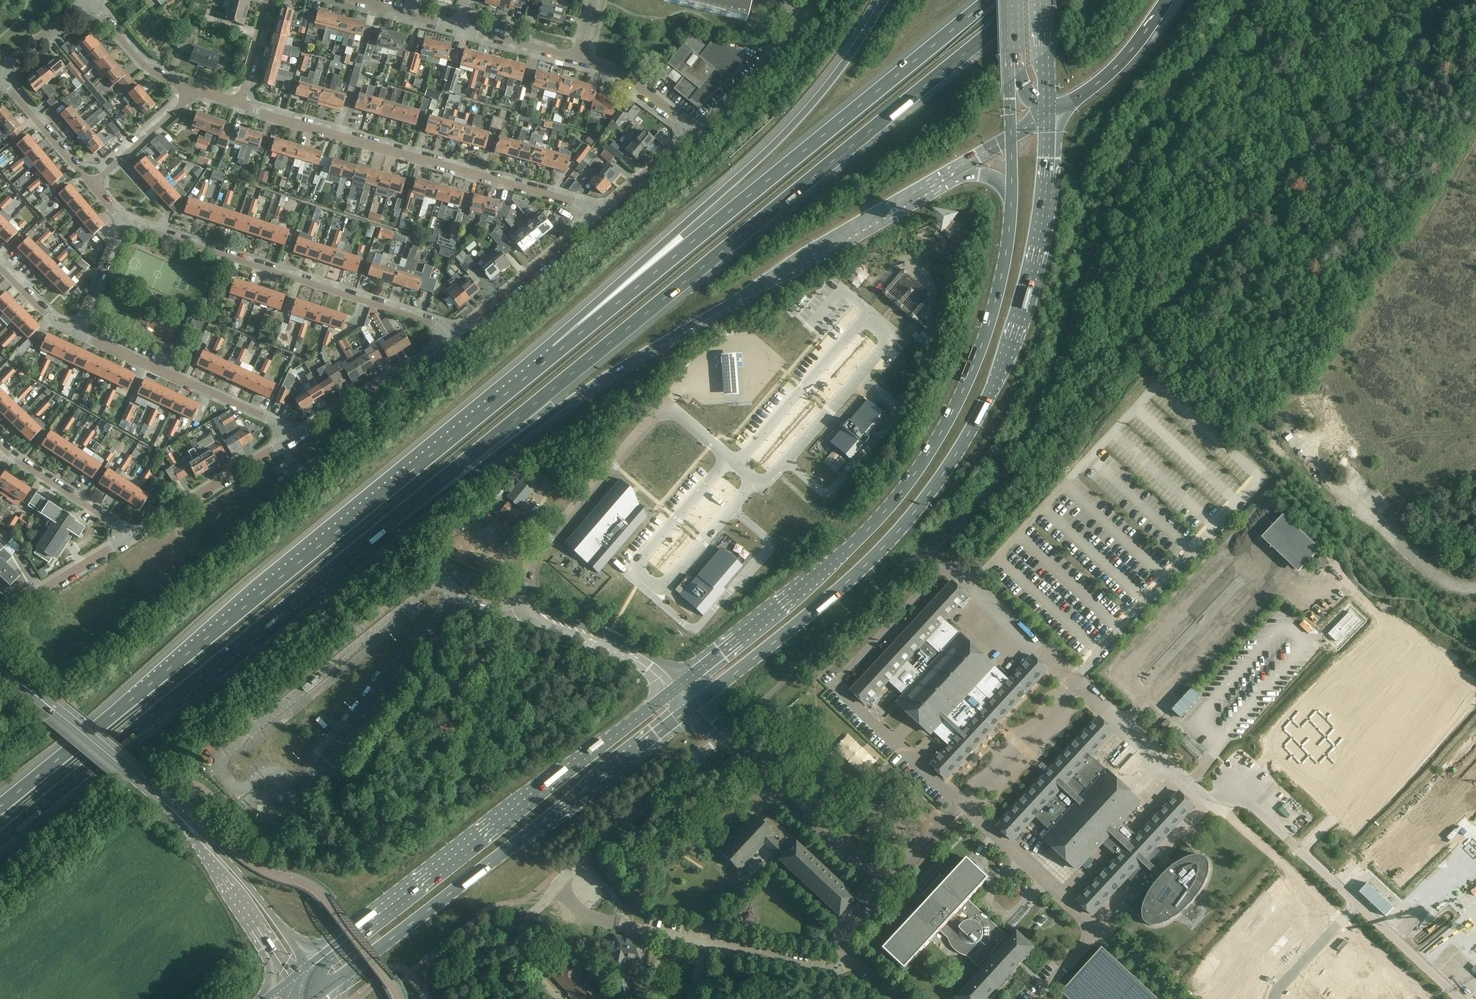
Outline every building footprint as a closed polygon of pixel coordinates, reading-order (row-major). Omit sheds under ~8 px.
[(227,9),(247,14),(250,2),(240,0),(224,0),(223,1),(229,2),(227,9)] [(498,7),(510,11),(511,7),(521,10),(523,0),(499,0),(498,7)] [(550,21),(555,0),(551,0),(549,5),(541,3),(538,18),(550,21)] [(566,10),(568,4),(560,2),(560,0),(555,0),(550,21),(562,24),(566,10)] [(746,20),(745,22),(746,22),(751,0),(667,0),(746,20)] [(244,26),(247,14),(227,9),(225,15),(220,14),(217,26),(228,29),(230,22),(244,26)] [(306,29),(309,16),(310,11),(304,10),(301,22),(296,21),(297,13),(281,9),(278,22),(290,25),(299,27),(306,29)] [(330,15),(324,14),(325,11),(319,9),(318,12),(318,13),(312,12),(308,29),(313,30),(314,27),(326,31),(330,15)] [(326,31),(325,33),(324,36),(323,41),(322,45),(326,46),(327,42),(329,36),(330,34),(337,36),(342,18),(330,15),(326,31)] [(216,20),(205,16),(204,20),(214,25),(216,20)] [(350,34),(354,21),(342,18),(337,36),(344,39),(344,40),(342,46),(343,46),(346,47),(350,34)] [(346,47),(351,48),(354,35),(362,37),(365,26),(365,25),(365,24),(354,21),(350,34),(346,47)] [(275,34),(286,37),(290,25),(278,22),(275,34)] [(390,50),(394,32),(392,32),(392,33),(381,30),(379,38),(378,43),(375,42),(375,43),(368,41),(364,56),(365,56),(361,69),(360,73),(359,75),(363,76),(366,62),(369,63),(371,58),(371,55),(377,57),(378,53),(379,52),(381,53),(382,48),(390,50)] [(396,33),(394,32),(390,50),(397,52),(396,56),(401,58),(403,53),(407,37),(396,34),(396,33)] [(283,50),(299,54),(300,50),(293,48),(284,45),(286,37),(275,34),(272,47),(283,50)] [(744,51),(711,43),(707,47),(705,45),(708,41),(699,34),(695,38),(691,35),(683,45),(657,76),(664,81),(673,69),(684,78),(674,89),(698,109),(739,72),(744,51)] [(82,61),(89,55),(100,46),(92,35),(80,45),(84,50),(77,56),(74,53),(75,52),(68,43),(62,48),(69,57),(69,56),(77,65),(82,61)] [(220,57),(198,48),(192,46),(195,40),(182,35),(177,49),(193,54),(190,62),(215,71),(220,57)] [(432,42),(433,41),(427,39),(427,41),(425,40),(421,54),(428,56),(427,62),(433,63),(438,44),(432,42)] [(307,53),(310,43),(305,42),(302,51),(307,53)] [(100,46),(89,55),(97,65),(108,56),(105,52),(108,50),(102,44),(100,46)] [(445,44),(444,45),(438,44),(433,63),(439,65),(441,59),(447,61),(451,47),(450,47),(450,46),(445,44)] [(268,59),(280,62),(281,56),(291,58),(291,56),(298,58),(299,54),(283,50),(272,47),(268,59)] [(477,54),(476,54),(477,52),(471,51),(471,53),(465,51),(460,68),(466,70),(467,67),(473,69),(477,54)] [(407,71),(411,57),(412,53),(406,52),(400,71),(406,73),(407,71)] [(305,72),(309,56),(302,53),(297,70),(305,72)] [(361,69),(365,56),(364,56),(358,54),(355,64),(354,67),(355,67),(361,69)] [(489,58),(489,57),(489,55),(484,54),(483,56),(477,54),(473,69),(468,87),(473,88),(478,70),(485,72),(489,58)] [(349,65),(349,62),(351,56),(345,55),(344,58),(342,64),(349,65)] [(106,75),(117,66),(108,56),(97,65),(106,75)] [(342,64),(344,58),(335,56),(333,61),(342,64)] [(411,57),(407,71),(413,73),(417,59),(411,57)] [(501,61),(500,60),(501,58),(496,57),(495,59),(489,58),(485,72),(482,85),(487,86),(490,74),(497,75),(497,76),(501,61)] [(67,70),(65,68),(57,58),(47,66),(55,77),(58,79),(61,82),(66,78),(63,73),(67,70)] [(265,72),(293,79),(294,74),(278,70),(280,62),(268,59),(265,72)] [(513,64),(513,62),(508,60),(507,62),(501,61),(497,76),(497,75),(493,88),(499,89),(502,77),(509,79),(513,64)] [(82,61),(77,65),(76,66),(81,71),(86,66),(82,61)] [(86,81),(80,74),(71,63),(66,66),(82,85),(86,81)] [(412,80),(418,82),(424,65),(418,63),(412,80)] [(525,67),(524,67),(525,64),(520,63),(519,65),(513,64),(509,79),(506,91),(508,91),(509,88),(513,89),(515,80),(521,82),(525,67)] [(55,77),(47,66),(37,74),(48,87),(54,82),(52,79),(55,77)] [(126,76),(117,66),(106,75),(102,79),(110,89),(118,82),(123,89),(132,81),(127,75),(126,76)] [(360,73),(361,69),(355,67),(350,85),(350,86),(356,87),(359,75),(360,73)] [(448,80),(452,69),(444,68),(441,80),(447,82),(448,80)] [(464,73),(456,71),(452,69),(448,80),(454,81),(455,77),(462,80),(464,73)] [(323,90),(316,88),(321,71),(316,70),(315,73),(308,99),(311,100),(310,103),(318,105),(323,90)] [(293,79),(265,72),(262,84),(273,87),(275,82),(285,84),(283,90),(289,92),(293,79)] [(296,96),(308,99),(315,73),(310,72),(308,79),(301,77),(299,83),(296,96)] [(549,76),(548,75),(548,73),(543,72),(542,74),(536,72),(531,94),(537,95),(538,89),(545,90),(549,76)] [(381,81),(383,75),(383,74),(381,73),(380,76),(375,78),(375,80),(381,81)] [(48,87),(37,74),(27,82),(36,92),(41,88),(50,100),(47,102),(51,107),(58,100),(53,94),(54,94),(48,87)] [(326,104),(331,106),(338,80),(339,76),(335,75),(334,79),(330,92),(323,90),(318,105),(326,107),(326,104)] [(365,77),(363,76),(359,75),(356,87),(362,89),(363,85),(365,78),(365,77)] [(561,79),(560,79),(561,76),(555,75),(555,77),(549,76),(545,90),(557,94),(561,79)] [(573,82),(572,82),(573,80),(567,78),(567,80),(561,79),(557,94),(569,97),(573,82)] [(342,109),(346,96),(338,94),(342,81),(338,80),(331,106),(335,107),(334,110),(341,112),(342,109)] [(569,97),(581,100),(585,85),(584,85),(585,83),(579,81),(579,84),(573,82),(569,97)] [(79,116),(74,111),(84,103),(79,97),(88,90),(83,84),(75,91),(70,95),(65,98),(62,101),(69,109),(60,116),(68,125),(79,116)] [(597,94),(595,94),(597,89),(596,88),(596,86),(591,85),(591,87),(585,85),(581,100),(593,103),(595,104),(597,94)] [(137,105),(147,96),(139,86),(128,95),(133,101),(122,111),(125,115),(137,105)] [(368,113),(372,99),(375,88),(368,86),(365,97),(359,95),(355,109),(368,113)] [(417,86),(415,95),(423,97),(425,88),(417,86)] [(522,101),(526,89),(519,88),(516,100),(522,101)] [(372,99),(368,113),(380,116),(384,102),(387,90),(382,89),(378,100),(372,99)] [(384,102),(380,116),(391,119),(395,105),(399,90),(394,89),(390,104),(384,102)] [(65,98),(70,95),(66,90),(61,93),(65,98)] [(395,105),(391,119),(403,123),(407,109),(411,95),(405,93),(402,107),(395,105)] [(611,116),(615,102),(604,99),(604,96),(597,94),(595,104),(593,103),(589,118),(593,119),(596,111),(611,116)] [(128,128),(124,123),(129,119),(128,118),(135,113),(135,114),(141,110),(145,115),(155,106),(147,96),(137,105),(125,115),(120,119),(120,118),(115,122),(123,132),(128,128)] [(544,112),(546,104),(548,97),(543,96),(539,111),(544,112)] [(426,112),(430,100),(424,98),(420,110),(426,112)] [(434,112),(438,101),(432,99),(429,110),(434,112)] [(526,114),(529,102),(523,100),(520,112),(526,114)] [(466,109),(465,114),(464,113),(462,120),(467,121),(469,115),(472,102),(468,101),(465,109),(466,109)] [(1,127),(12,118),(4,108),(0,111),(0,128),(1,127)] [(84,122),(79,116),(68,125),(77,135),(104,112),(100,109),(84,122)] [(407,109),(403,123),(415,126),(419,112),(407,109)] [(442,121),(437,136),(449,139),(454,124),(455,118),(457,111),(452,110),(450,117),(449,118),(447,122),(442,121)] [(496,130),(501,110),(499,110),(497,118),(493,117),(490,128),(496,130)] [(501,110),(496,130),(501,131),(507,112),(501,110)] [(612,122),(618,127),(626,116),(619,111),(612,122)] [(96,136),(90,130),(107,116),(104,112),(77,135),(85,145),(96,136)] [(207,132),(212,118),(198,113),(193,127),(207,132)] [(193,120),(184,117),(181,125),(191,128),(193,120)] [(437,136),(442,121),(430,117),(425,133),(437,136)] [(465,127),(461,143),(473,146),(477,131),(479,125),(481,118),(476,117),(474,124),(473,123),(471,129),(465,127)] [(0,136),(6,132),(10,136),(14,141),(21,135),(17,130),(20,127),(12,118),(1,127),(0,128),(0,136)] [(207,132),(204,138),(202,145),(203,145),(208,147),(210,140),(211,141),(214,135),(221,137),(217,146),(226,150),(232,132),(223,130),(226,123),(212,118),(207,132)] [(116,136),(120,132),(112,122),(108,126),(116,136)] [(618,127),(612,122),(607,128),(611,132),(616,130),(619,128),(618,127)] [(461,143),(465,127),(454,124),(449,139),(461,143)] [(630,124),(625,130),(624,132),(635,141),(645,150),(654,140),(643,131),(639,137),(633,132),(636,128),(630,124)] [(565,127),(556,125),(554,131),(564,134),(565,127)] [(251,132),(246,131),(247,129),(241,127),(240,129),(239,129),(236,142),(243,144),(239,157),(243,158),(241,165),(242,165),(251,132)] [(477,131),(473,146),(485,149),(489,134),(477,131)] [(511,141),(507,156),(519,159),(523,145),(527,132),(521,131),(517,143),(511,141)] [(262,140),(263,136),(262,136),(263,134),(257,132),(256,134),(251,132),(242,165),(247,167),(252,151),(263,154),(267,142),(262,140)] [(113,138),(110,135),(105,139),(100,133),(96,136),(85,145),(94,155),(113,138)] [(528,146),(523,145),(519,159),(530,163),(535,148),(536,143),(538,136),(532,134),(528,146)] [(26,156),(37,147),(28,136),(17,146),(26,156)] [(199,136),(197,143),(195,148),(201,150),(203,145),(202,145),(204,138),(199,136)] [(586,141),(592,146),(596,142),(590,136),(586,141)] [(507,156),(511,141),(499,138),(495,152),(507,156)] [(161,144),(168,152),(173,148),(166,140),(161,144)] [(274,167),(279,169),(287,143),(275,140),(274,142),(269,141),(267,151),(278,154),(274,167)] [(645,150),(635,141),(626,151),(637,160),(645,150)] [(295,159),(299,146),(287,143),(279,169),(284,170),(286,164),(288,157),(295,159)] [(542,166),(546,151),(548,146),(536,143),(535,148),(530,163),(542,166)] [(613,143),(607,150),(619,160),(625,153),(613,143)] [(134,169),(143,179),(154,169),(159,165),(169,156),(167,153),(168,152),(161,144),(155,149),(161,156),(155,161),(151,165),(145,159),(134,169)] [(298,174),(302,176),(310,150),(299,146),(295,159),(302,161),(298,174)] [(580,164),(582,161),(586,156),(591,150),(586,146),(581,152),(575,160),(580,164)] [(37,147),(26,156),(34,166),(46,156),(37,147)] [(300,183),(300,185),(305,187),(308,177),(310,178),(313,165),(318,166),(323,168),(327,158),(321,156),(322,153),(310,150),(302,176),(300,183)] [(609,164),(615,158),(606,150),(600,156),(609,164)] [(554,169),(558,155),(546,151),(542,166),(554,169)] [(566,173),(570,158),(571,153),(566,152),(565,157),(558,155),(554,169),(553,172),(560,174),(561,171),(566,173)] [(46,156),(34,166),(43,176),(54,166),(46,156)] [(206,167),(209,161),(199,157),(196,164),(206,167)] [(327,180),(329,174),(341,177),(345,163),(333,160),(327,158),(323,168),(319,176),(320,177),(314,191),(320,194),(326,180),(327,180)] [(15,164),(19,169),(24,164),(21,160),(15,164)] [(588,165),(582,161),(580,164),(575,169),(581,174),(585,168),(588,165)] [(607,165),(603,170),(593,161),(588,166),(591,168),(610,184),(614,179),(615,180),(619,176),(618,175),(619,174),(607,165)] [(224,173),(227,164),(221,162),(218,171),(224,173)] [(345,184),(347,179),(353,181),(357,167),(345,163),(341,177),(336,195),(341,196),(345,184)] [(14,173),(19,169),(15,164),(10,169),(8,166),(0,172),(5,177),(12,171),(14,173)] [(369,170),(370,167),(358,164),(358,167),(357,167),(353,181),(348,199),(353,200),(357,188),(363,190),(369,170)] [(163,179),(152,188),(160,198),(177,184),(186,175),(191,171),(195,167),(190,165),(173,180),(172,179),(167,183),(163,179)] [(58,180),(63,176),(54,166),(43,176),(32,185),(33,187),(35,185),(37,187),(46,180),(51,186),(46,191),(49,195),(62,185),(58,180)] [(195,167),(191,171),(198,178),(204,170),(195,167)] [(601,195),(610,184),(591,168),(588,172),(591,175),(585,181),(590,185),(601,195)] [(154,169),(143,179),(152,188),(163,179),(167,174),(164,170),(159,174),(154,169)] [(377,188),(381,173),(369,170),(363,190),(360,202),(366,204),(371,186),(377,188)] [(381,173),(377,188),(389,191),(393,177),(381,173)] [(393,177),(389,191),(387,197),(389,198),(393,196),(394,193),(401,195),(405,180),(393,177)] [(206,180),(205,183),(203,183),(199,196),(204,197),(208,185),(209,181),(206,180)] [(424,201),(429,183),(416,180),(413,191),(409,190),(407,198),(403,210),(409,211),(413,200),(414,200),(414,199),(424,201)] [(436,200),(440,187),(429,183),(424,201),(421,210),(426,211),(428,205),(435,205),(436,200)] [(177,184),(160,198),(169,208),(180,198),(182,200),(187,195),(177,184)] [(32,185),(28,189),(23,193),(24,194),(23,195),(27,199),(33,194),(31,192),(37,187),(35,185),(33,187),(32,185)] [(68,205),(79,196),(70,186),(55,199),(59,203),(63,200),(68,205)] [(446,209),(448,204),(452,190),(440,187),(436,200),(442,202),(437,218),(443,220),(446,209)] [(42,190),(31,198),(37,206),(48,197),(42,190)] [(460,207),(464,193),(452,190),(448,204),(446,209),(453,211),(454,206),(460,207)] [(215,207),(210,221),(222,225),(227,211),(229,205),(233,193),(228,191),(224,204),(222,210),(215,207)] [(274,194),(265,191),(263,197),(272,200),(274,194)] [(68,205),(76,215),(87,206),(79,196),(68,205)] [(264,224),(259,238),(272,242),(276,228),(278,221),(279,222),(283,209),(282,209),(286,198),(282,196),(278,208),(274,220),(272,220),(270,226),(264,224)] [(476,213),(482,215),(487,200),(474,196),(468,216),(468,217),(469,217),(474,219),(476,213)] [(13,200),(9,197),(0,206),(0,213),(13,200)] [(198,217),(202,203),(189,199),(185,213),(198,217)] [(239,215),(235,229),(247,234),(252,219),(254,213),(258,201),(253,199),(249,212),(247,218),(239,215)] [(400,213),(404,201),(399,200),(397,199),(394,211),(395,212),(394,217),(398,219),(400,213)] [(499,223),(501,217),(502,211),(497,209),(499,203),(487,200),(482,215),(494,218),(494,221),(499,223)] [(210,221),(215,207),(202,203),(198,217),(210,221)] [(84,225),(96,216),(87,206),(76,215),(84,225)] [(502,211),(501,217),(507,219),(510,208),(504,206),(502,211)] [(44,209),(37,215),(43,221),(49,215),(44,209)] [(53,218),(56,222),(66,214),(63,209),(53,218)] [(235,229),(239,215),(227,211),(222,225),(235,229)] [(368,219),(380,222),(381,216),(370,213),(368,219)] [(460,226),(463,215),(458,213),(453,230),(459,231),(460,226)] [(540,214),(531,223),(542,237),(552,228),(558,223),(552,216),(546,221),(540,214)] [(460,226),(466,228),(469,217),(468,217),(468,216),(463,215),(460,226)] [(8,224),(11,221),(7,217),(4,220),(0,216),(0,231),(8,224)] [(96,216),(84,225),(69,238),(73,242),(83,233),(84,234),(89,231),(93,235),(105,226),(96,216)] [(259,238),(264,224),(252,219),(247,234),(259,238)] [(22,229),(26,224),(23,220),(18,225),(22,229)] [(542,237),(531,223),(526,226),(522,222),(517,226),(521,230),(533,244),(542,237)] [(0,231),(0,237),(7,244),(17,233),(8,224),(0,231)] [(494,232),(503,242),(507,238),(497,226),(493,231),(494,232)] [(276,228),(272,242),(285,246),(289,232),(276,228)] [(384,230),(378,228),(375,238),(381,240),(382,237),(393,241),(395,233),(384,230)] [(533,244),(521,230),(516,235),(512,231),(508,234),(523,253),(533,244)] [(27,259),(38,248),(52,235),(48,231),(34,245),(28,239),(18,249),(27,259)] [(489,259),(500,272),(510,264),(504,257),(511,252),(503,242),(494,232),(490,235),(499,246),(496,248),(497,249),(493,252),(494,254),(489,259)] [(48,252),(54,241),(49,238),(43,249),(48,252)] [(439,238),(437,245),(453,250),(455,243),(439,238)] [(306,257),(311,243),(298,239),(294,253),(306,257)] [(382,240),(381,245),(394,248),(396,243),(382,240)] [(311,243),(306,257),(319,261),(323,247),(325,243),(320,241),(319,246),(311,243)] [(78,251),(82,246),(78,242),(74,246),(78,251)] [(414,260),(417,252),(418,248),(419,247),(414,245),(412,250),(411,249),(404,268),(399,267),(393,284),(406,288),(415,260),(414,260)] [(331,265),(336,251),(323,247),(319,261),(331,265)] [(37,268),(47,258),(38,248),(27,259),(37,268)] [(57,259),(61,263),(70,253),(67,249),(57,259)] [(500,272),(489,259),(482,251),(481,251),(480,250),(477,252),(478,254),(477,255),(484,263),(480,267),(481,268),(480,269),(490,281),(500,272)] [(343,269),(348,255),(336,251),(331,265),(343,269)] [(415,272),(419,261),(421,253),(417,252),(414,260),(415,260),(406,288),(418,292),(419,288),(425,290),(427,286),(429,280),(432,270),(427,268),(424,276),(422,275),(423,274),(415,272)] [(463,252),(459,255),(471,269),(476,265),(468,256),(467,257),(463,252)] [(13,274),(25,265),(16,253),(4,262),(13,274)] [(369,276),(381,280),(389,255),(383,254),(379,266),(372,264),(369,276)] [(348,255),(343,269),(356,274),(361,260),(348,255)] [(393,257),(389,255),(381,280),(393,284),(399,267),(391,264),(393,257)] [(471,269),(459,255),(455,258),(461,264),(460,265),(461,267),(466,273),(471,269)] [(46,277),(56,267),(47,258),(37,268),(46,277)] [(80,273),(76,277),(79,281),(80,280),(80,281),(84,276),(87,279),(89,278),(88,278),(90,276),(86,272),(90,267),(81,261),(77,265),(83,270),(80,273)] [(509,266),(489,283),(494,290),(514,272),(509,266)] [(56,267),(46,277),(55,286),(65,276),(69,272),(65,267),(61,271),(56,267)] [(461,279),(457,274),(452,279),(455,283),(459,287),(460,288),(469,299),(478,290),(475,286),(469,279),(468,279),(467,277),(466,275),(461,279)] [(65,276),(55,286),(64,296),(75,285),(65,276)] [(243,298),(247,284),(235,280),(230,294),(228,299),(234,301),(236,296),(243,298)] [(255,302),(260,288),(247,284),(243,298),(255,302)] [(449,296),(450,296),(459,307),(469,299),(460,288),(459,287),(449,296)] [(82,292),(78,288),(74,293),(78,297),(82,292)] [(268,306),(272,292),(260,288),(255,302),(268,306)] [(272,292),(268,306),(280,311),(285,296),(272,292)] [(3,314),(14,302),(5,293),(0,299),(0,317),(3,314)] [(479,294),(459,312),(463,317),(484,299),(479,294)] [(296,300),(292,314),(290,319),(295,320),(296,316),(304,319),(309,304),(296,300)] [(11,322),(23,311),(14,302),(3,314),(11,322)] [(317,323),(321,308),(309,304),(304,319),(317,323)] [(321,308),(317,323),(329,327),(334,312),(321,308)] [(399,352),(381,322),(380,322),(376,315),(373,310),(370,309),(368,315),(372,317),(383,334),(385,337),(375,342),(369,333),(365,336),(370,345),(370,346),(379,360),(386,356),(388,359),(399,352)] [(20,331),(31,319),(23,311),(11,322),(20,331)] [(334,312),(329,327),(323,345),(328,347),(334,328),(342,331),(346,317),(334,312)] [(386,318),(381,322),(399,352),(410,345),(403,333),(397,336),(386,318)] [(31,319),(20,331),(28,339),(40,328),(31,319)] [(191,326),(201,329),(204,323),(193,319),(191,326)] [(200,342),(206,344),(212,329),(208,327),(206,332),(205,331),(200,342)] [(7,339),(10,343),(16,337),(13,333),(7,339)] [(52,355),(59,340),(47,335),(41,350),(48,353),(45,359),(42,367),(37,365),(32,377),(39,381),(41,376),(43,377),(53,355),(52,355)] [(915,340),(925,347),(928,343),(918,335),(915,340)] [(227,364),(221,377),(233,382),(239,369),(242,363),(248,351),(253,339),(248,337),(246,342),(243,349),(238,361),(237,361),(234,366),(227,364)] [(341,341),(363,375),(374,368),(371,365),(379,360),(370,346),(362,350),(365,353),(366,355),(361,359),(357,353),(356,354),(346,338),(341,341)] [(10,343),(7,339),(1,345),(0,346),(0,351),(2,354),(6,350),(4,348),(10,343)] [(14,365),(33,344),(28,339),(9,360),(14,365)] [(63,360),(70,345),(59,340),(52,355),(53,355),(63,360)] [(351,382),(363,375),(341,341),(338,343),(348,359),(341,364),(340,362),(332,367),(340,380),(348,376),(351,382)] [(74,365),(81,350),(70,345),(63,360),(74,365)] [(85,370),(91,355),(81,350),(74,365),(85,370)] [(209,371),(216,358),(203,352),(197,366),(209,371)] [(723,395),(739,394),(738,390),(737,359),(737,353),(721,353),(721,360),(723,390),(723,395)] [(96,375),(102,360),(91,355),(85,370),(96,375)] [(221,377),(227,364),(216,358),(209,371),(221,377)] [(106,380),(113,366),(102,360),(96,375),(106,380)] [(332,367),(328,360),(323,363),(325,366),(317,370),(321,377),(315,380),(318,385),(325,397),(337,390),(333,384),(340,380),(332,367)] [(117,385),(124,371),(113,366),(106,380),(117,385)] [(5,374),(9,378),(15,372),(11,368),(5,374)] [(63,377),(68,379),(72,371),(67,369),(63,377)] [(245,388),(251,374),(239,369),(233,382),(245,388)] [(124,371),(117,385),(129,391),(135,376),(124,371)] [(294,376),(288,373),(275,402),(284,405),(295,379),(294,376)] [(325,397),(318,385),(315,380),(310,373),(305,376),(312,389),(306,392),(314,405),(315,406),(321,402),(320,401),(325,397)] [(9,378),(5,374),(0,380),(0,387),(3,384),(9,378)] [(257,393),(263,380),(251,374),(245,388),(257,393)] [(64,387),(68,379),(63,377),(60,385),(64,387)] [(85,387),(90,389),(93,381),(89,379),(85,387)] [(149,400),(156,385),(144,380),(138,395),(139,395),(136,401),(146,406),(149,400)] [(263,380),(257,393),(269,399),(275,385),(263,380)] [(17,397),(20,401),(31,389),(32,388),(31,387),(28,385),(17,397)] [(160,405),(167,390),(156,385),(149,400),(160,405)] [(314,405),(306,392),(302,386),(296,391),(300,396),(294,400),(302,412),(303,413),(310,409),(309,408),(314,405)] [(86,397),(90,389),(85,387),(82,395),(85,396),(80,406),(84,407),(88,398),(86,397)] [(1148,395),(1156,403),(1165,395),(1157,387),(1148,395)] [(107,397),(111,399),(115,392),(111,389),(107,397)] [(167,390),(160,405),(171,410),(178,395),(167,390)] [(178,395),(171,410),(182,415),(188,401),(178,395)] [(15,405),(7,397),(0,404),(0,413),(4,417),(15,405)] [(108,407),(111,399),(107,397),(103,405),(108,407)] [(40,408),(44,411),(49,405),(46,401),(40,408)] [(188,401),(182,415),(193,421),(194,418),(196,419),(191,428),(196,430),(202,416),(196,414),(200,406),(188,401)] [(872,436),(873,437),(876,434),(874,433),(887,419),(868,401),(850,421),(848,420),(845,424),(841,428),(843,429),(839,434),(831,442),(848,458),(850,460),(857,452),(859,454),(861,451),(860,449),(862,446),(863,447),(869,439),(872,436)] [(15,405),(4,417),(13,425),(24,413),(29,408),(25,405),(20,410),(15,405)] [(126,428),(129,423),(136,408),(129,405),(122,419),(118,427),(125,430),(126,428)] [(140,406),(138,411),(148,416),(150,411),(140,406)] [(302,415),(305,420),(318,412),(315,407),(302,415)] [(38,417),(44,411),(40,408),(34,414),(29,418),(24,413),(13,425),(21,433),(37,417),(38,417)] [(149,417),(155,419),(158,411),(153,409),(149,417)] [(230,414),(224,418),(243,449),(248,445),(250,447),(255,443),(246,428),(239,432),(233,423),(235,422),(230,414)] [(37,417),(21,433),(30,442),(46,426),(37,417)] [(66,424),(70,427),(75,420),(71,417),(66,424)] [(151,427),(155,419),(149,417),(146,425),(151,427)] [(232,455),(243,449),(224,418),(220,421),(224,427),(227,432),(226,433),(229,438),(224,442),(222,438),(215,443),(222,455),(229,451),(232,455)] [(171,427),(177,429),(180,422),(175,419),(171,427)] [(65,434),(70,427),(66,424),(61,431),(65,434)] [(107,424),(104,429),(109,432),(112,427),(107,424)] [(133,434),(136,429),(130,426),(128,431),(133,434)] [(173,437),(177,429),(171,427),(168,434),(173,437)] [(86,438),(91,440),(95,433),(91,431),(86,438)] [(52,453),(61,439),(51,432),(42,446),(52,453)] [(86,448),(91,440),(86,438),(82,445),(86,448)] [(61,439),(52,453),(62,459),(71,446),(61,439)] [(222,455),(215,443),(201,451),(195,439),(190,442),(194,449),(207,471),(218,464),(216,460),(222,455)] [(71,446),(62,459),(72,466),(81,452),(71,446)] [(105,460),(109,462),(113,455),(116,452),(111,449),(104,459),(105,460)] [(207,471),(194,449),(188,452),(193,460),(188,464),(180,468),(177,463),(177,464),(171,454),(166,457),(172,467),(171,468),(179,481),(193,472),(196,477),(207,471)] [(81,452),(72,466),(82,472),(91,459),(81,452)] [(123,462),(128,465),(132,458),(128,455),(123,462)] [(91,459),(82,472),(93,479),(102,466),(91,459)] [(113,461),(109,469),(115,471),(119,463),(113,461)] [(123,472),(128,465),(123,462),(119,469),(118,469),(114,474),(108,470),(99,484),(110,490),(119,477),(122,472),(123,472)] [(708,462),(703,468),(710,473),(714,468),(708,462)] [(144,475),(148,478),(153,471),(149,468),(144,475)] [(3,490),(0,494),(7,498),(18,482),(5,473),(0,481),(0,488),(3,490)] [(143,485),(148,478),(144,475),(139,483),(143,485)] [(168,479),(173,487),(178,483),(173,475),(168,479)] [(120,497),(129,483),(119,477),(110,490),(120,497)] [(724,489),(730,482),(726,479),(720,486),(724,489)] [(18,482),(7,498),(5,501),(18,509),(22,502),(31,490),(18,482)] [(130,504),(139,490),(129,483),(120,497),(130,504)] [(501,512),(500,513),(512,524),(520,514),(517,511),(531,496),(518,484),(504,500),(498,495),(491,503),(501,512)] [(584,557),(585,554),(602,569),(646,518),(629,504),(632,500),(615,485),(566,542),(584,557)] [(139,490),(130,504),(140,510),(149,497),(139,490)] [(36,494),(28,506),(37,512),(45,500),(36,494)] [(62,511),(49,502),(40,515),(49,520),(45,526),(50,529),(38,548),(37,549),(45,553),(41,558),(49,563),(60,546),(61,546),(63,542),(65,544),(71,534),(79,539),(80,538),(79,538),(86,528),(76,522),(77,521),(62,511)] [(1275,511),(1279,516),(1283,512),(1275,503),(1267,510),(1271,514),(1275,511)] [(12,530),(19,519),(13,515),(6,526),(12,530)] [(1298,572),(1303,568),(1320,549),(1283,515),(1262,538),(1298,572)] [(10,587),(20,576),(6,564),(12,558),(4,549),(4,548),(0,544),(0,577),(10,587)] [(742,567),(740,565),(721,549),(698,576),(681,596),(704,615),(711,608),(708,606),(720,593),(722,595),(726,590),(724,588),(742,567)] [(970,596),(953,580),(850,690),(867,707),(890,683),(903,695),(896,703),(932,736),(939,728),(953,741),(930,765),(947,781),(1050,670),(1033,654),(1009,680),(996,667),(997,666),(961,633),(960,634),(946,621),(970,596)] [(678,604),(683,599),(675,593),(670,599),(678,604)] [(1358,620),(1350,612),(1329,634),(1337,642),(1358,620)] [(971,641),(974,638),(961,624),(957,627),(971,641)] [(976,637),(981,634),(975,626),(971,629),(976,637)] [(1181,718),(1194,703),(1201,696),(1200,695),(1193,688),(1192,689),(1172,710),(1181,718)] [(1153,865),(1157,859),(1152,854),(1196,807),(1179,791),(1137,835),(1124,823),(1143,802),(1107,769),(1106,770),(1093,757),(1116,732),(1099,716),(996,827),(1013,843),(1036,818),(1050,831),(1042,839),(1078,872),(1103,845),(1117,858),(1076,901),(1093,917),(1137,870),(1145,875),(1137,886),(1150,895),(1148,900),(1146,905),(1145,908),(1144,912),(1144,915),(1144,919),(1144,921),(1145,923),(1146,924),(1147,925),(1148,926),(1150,927),(1152,928),(1154,928),(1158,928),(1161,928),(1165,927),(1168,925),(1173,923),(1177,920),(1182,917),(1180,916),(1190,902),(1195,905),(1196,903),(1200,899),(1203,894),(1205,890),(1208,885),(1210,880),(1211,877),(1212,873),(1212,870),(1212,866),(1212,865),(1211,864),(1211,863),(1210,861),(1209,860),(1207,859),(1206,858),(1204,857),(1202,857),(1198,857),(1195,857),(1191,859),(1188,860),(1183,862),(1179,865),(1175,868),(1171,871),(1167,875),(1165,876),(1153,865)] [(1171,723),(1167,719),(1161,726),(1165,730),(1171,723)] [(1023,725),(1015,730),(1018,735),(1026,730),(1023,725)] [(1005,732),(1000,736),(1005,743),(1010,739),(1005,732)] [(1475,755),(1475,753),(1470,748),(1463,756),(1470,762),(1475,755)] [(1258,772),(1242,788),(1246,792),(1261,775),(1258,772)] [(1256,785),(1252,787),(1256,795),(1260,792),(1256,785)] [(809,808),(796,796),(792,800),(805,812),(809,808)] [(775,856),(778,859),(777,860),(838,918),(857,898),(768,815),(762,822),(754,815),(719,853),(739,872),(763,845),(775,856)] [(983,831),(979,835),(989,844),(992,841),(983,831)] [(957,998),(986,998),(1034,948),(1018,932),(1005,945),(1001,942),(1007,936),(966,897),(986,876),(967,858),(883,948),(905,968),(931,940),(929,939),(939,928),(979,966),(984,960),(988,963),(955,997),(957,998)] [(597,868),(606,878),(617,869),(607,859),(597,868)] [(1058,879),(1055,883),(1064,891),(1068,887),(1058,879)] [(1394,908),(1368,883),(1360,892),(1386,916),(1394,908)] [(994,910),(990,913),(995,920),(999,918),(994,910)] [(645,942),(614,935),(609,953),(611,954),(611,956),(610,963),(610,967),(610,970),(610,973),(618,998),(633,998),(631,992),(626,974),(625,970),(624,968),(624,966),(625,960),(626,957),(640,961),(645,942)] [(1101,949),(1066,986),(1077,996),(1080,998),(1154,998),(1101,949)] [(565,990),(577,979),(586,969),(573,956),(551,976),(565,990)] [(594,992),(585,983),(583,985),(577,979),(565,990),(569,994),(568,996),(571,998),(587,998),(594,992)]
